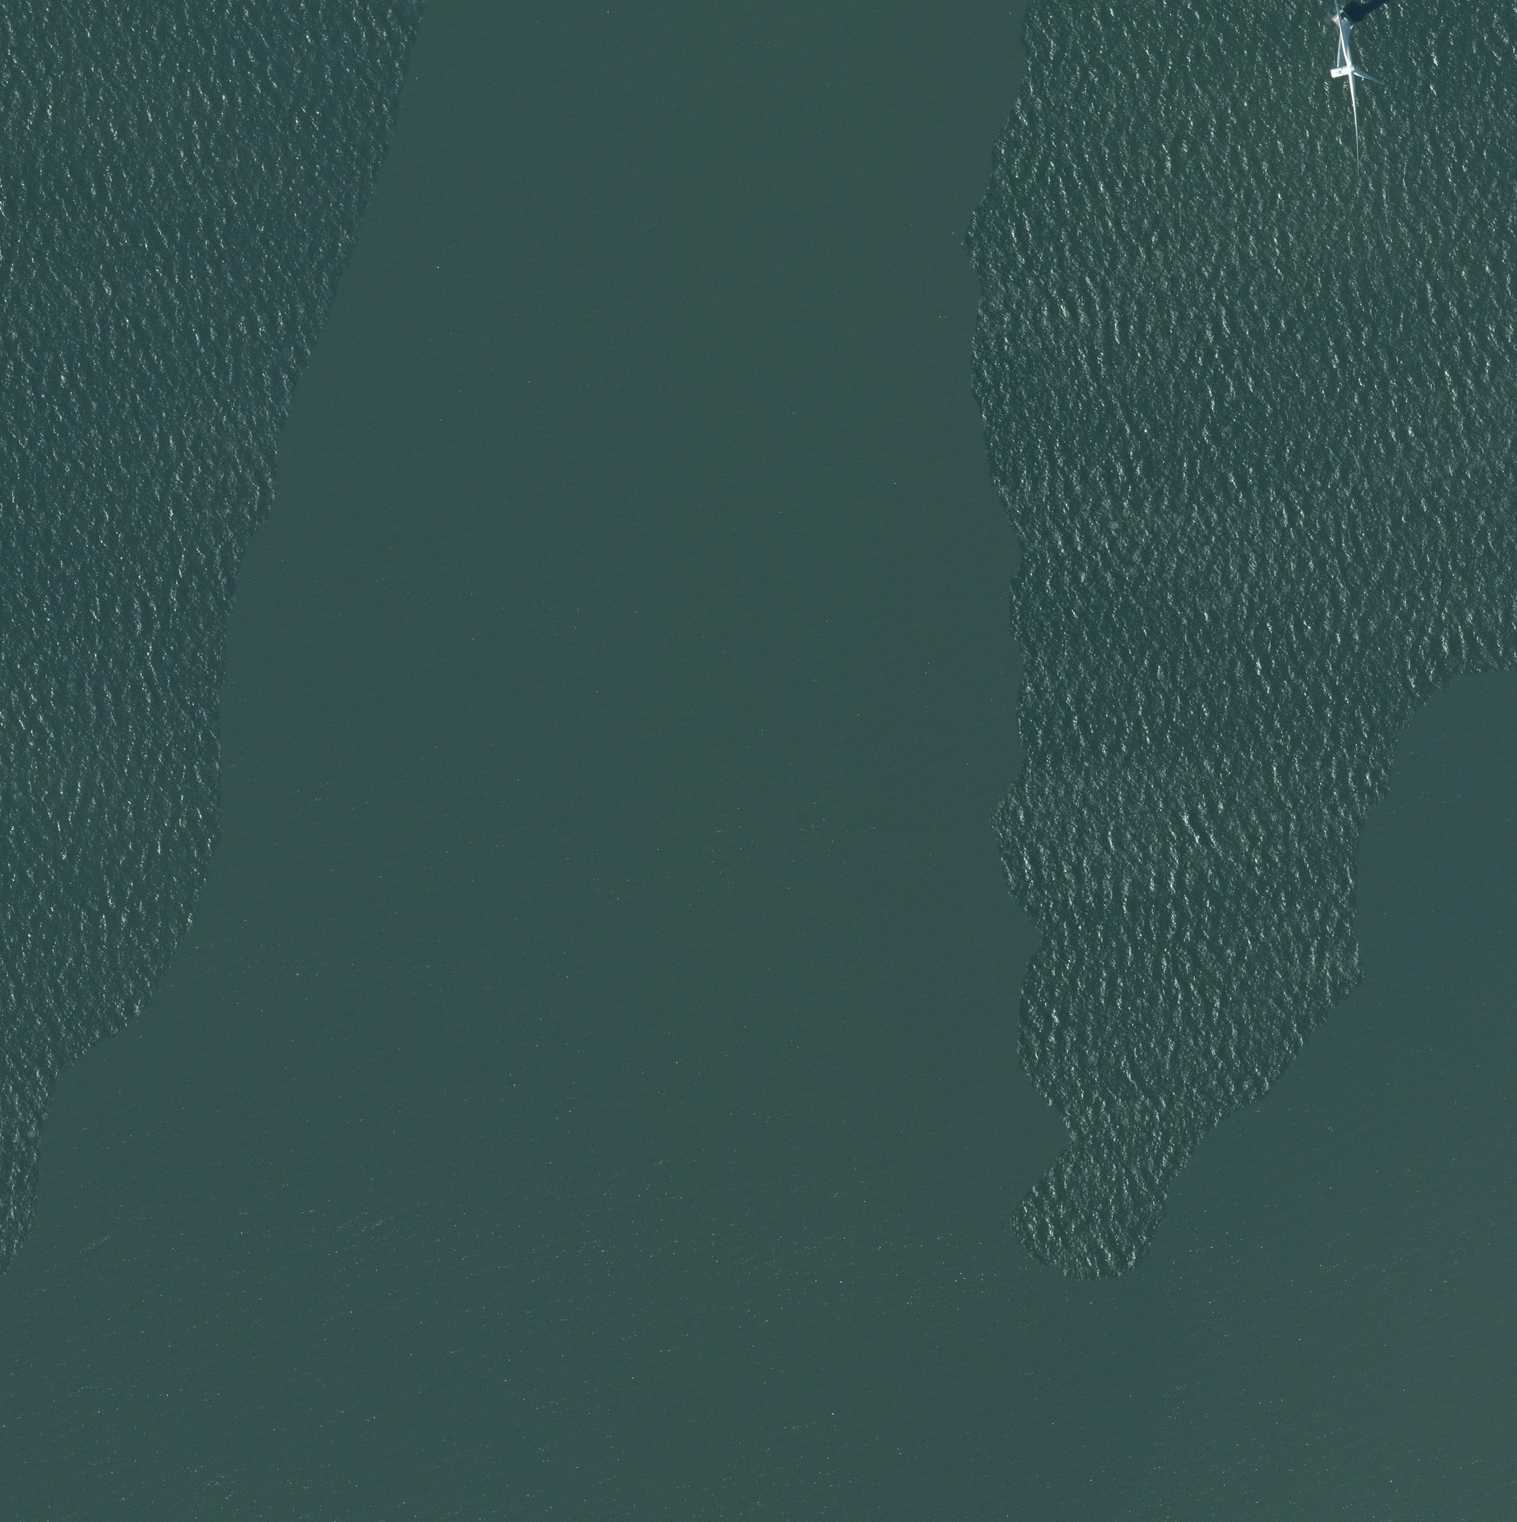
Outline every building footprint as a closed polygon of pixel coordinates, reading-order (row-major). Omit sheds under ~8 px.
[(1341,20),(1341,22),(1341,24),(1342,25),(1343,26),(1345,26),(1347,26),(1348,25),(1349,24),(1350,22),(1349,20),(1348,19),(1347,18),(1345,17),(1343,18),(1342,19),(1341,20)]
